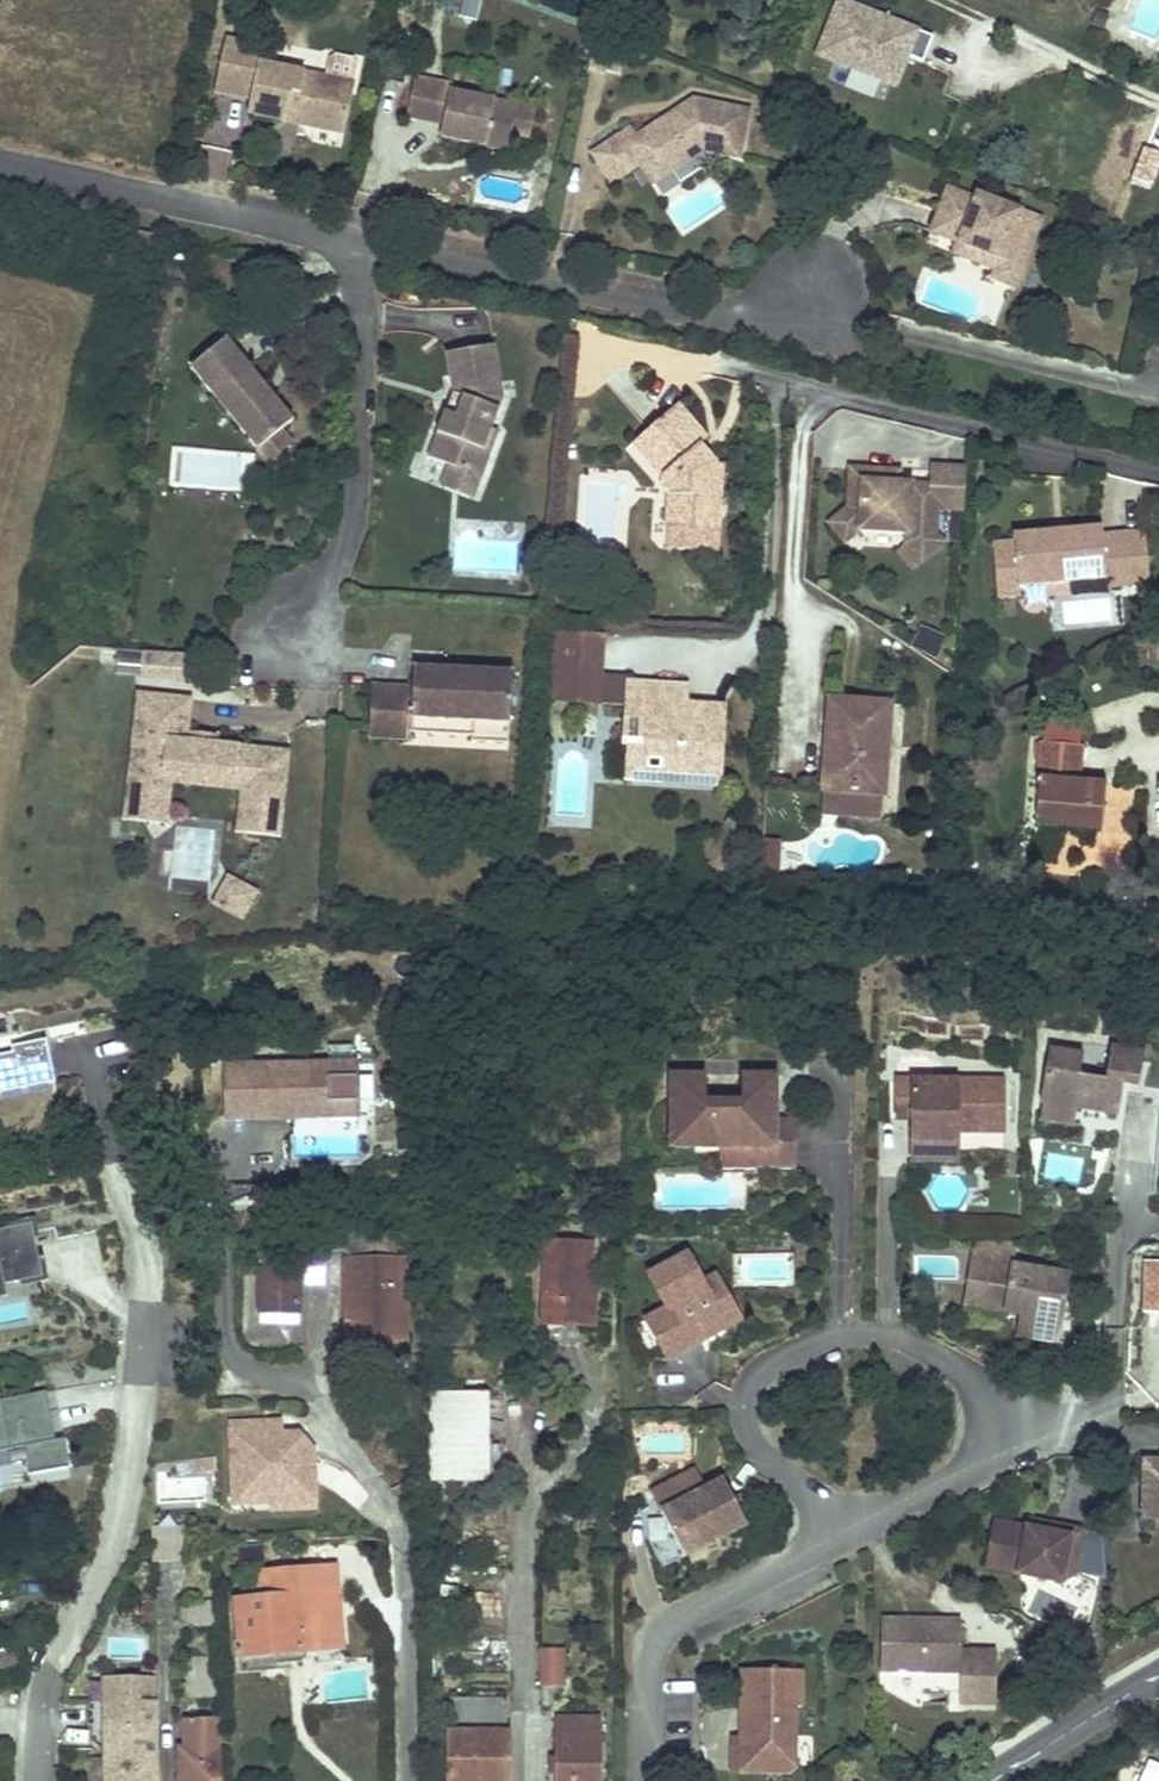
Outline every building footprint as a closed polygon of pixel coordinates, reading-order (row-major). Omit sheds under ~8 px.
[(838,0),(816,53),(898,86),(910,58),(925,63),(933,37),(838,0)] [(264,53),(228,46),(217,98),(253,105),(250,120),(288,128),(289,123),(303,126),(302,131),(346,140),(354,101),(325,94),(327,84),(261,70),(264,53)] [(356,90),(327,84),(325,94),(354,101),(356,90)] [(451,91),(415,85),(408,121),(444,128),(442,142),(510,156),(513,140),(519,113),(449,99),(451,91)] [(631,134),(592,160),(611,190),(640,171),(653,162),(666,182),(703,158),(739,165),(749,118),(694,107),(637,143),(631,134)] [(538,116),(519,113),(513,140),(532,144),(538,116)] [(653,162),(640,171),(652,191),(666,182),(653,162)] [(977,206),(949,195),(932,238),(955,247),(1001,265),(997,275),(995,279),(993,285),(1016,294),(1042,226),(1020,217),(1016,227),(976,211),(977,206)] [(1020,217),(979,201),(977,206),(976,211),(1016,227),(1020,217)] [(1001,265),(955,247),(951,258),(997,275),(1001,265)] [(235,337),(198,365),(263,448),(287,430),(300,420),(282,397),(278,400),(270,391),(274,388),(235,337)] [(497,350),(451,356),(456,396),(467,399),(460,418),(448,414),(433,460),(469,474),(476,451),(479,451),(494,457),(504,434),(495,432),(506,402),(497,350)] [(278,400),(282,397),(274,388),(270,391),(278,400)] [(467,399),(456,396),(448,414),(460,418),(467,399)] [(706,437),(674,402),(634,439),(663,471),(662,485),(671,496),(670,526),(699,528),(699,518),(711,505),(718,506),(721,463),(714,462),(706,463),(693,449),(698,445),(706,437)] [(275,464),(298,445),(287,430),(263,448),(275,464)] [(714,462),(698,445),(693,449),(706,463),(714,462)] [(469,474),(487,480),(494,457),(479,451),(476,451),(469,474)] [(829,525),(846,543),(858,533),(906,535),(906,545),(922,562),(943,543),(929,528),(936,521),(937,510),(964,511),(966,469),(931,467),(929,486),(899,484),(900,472),(850,469),(848,508),(829,525)] [(699,518),(699,528),(717,529),(718,506),(711,505),(699,518)] [(1056,526),(1015,528),(1015,536),(993,537),(995,590),(1018,589),(1018,582),(1098,579),(1098,585),(1144,584),(1141,531),(1101,533),(1100,524),(1066,526),(1067,534),(1057,534),(1056,526)] [(716,550),(717,529),(699,528),(670,526),(668,546),(716,550)] [(1067,534),(1066,526),(1056,526),(1057,534),(1067,534)] [(906,545),(897,553),(913,570),(922,562),(906,545)] [(595,706),(601,641),(559,637),(555,687),(546,686),(545,702),(595,706)] [(555,687),(559,637),(551,637),(546,686),(555,687)] [(148,653),(147,678),(201,680),(201,656),(148,653)] [(477,738),(477,744),(513,746),(517,673),(457,670),(457,677),(441,676),(442,669),(421,668),(420,690),(379,688),(377,739),(417,740),(417,734),(418,723),(477,725),(477,738)] [(649,707),(650,689),(627,688),(625,724),(635,725),(644,725),(643,754),(642,760),(660,761),(659,780),(694,781),(694,774),(719,775),(722,711),(697,710),(697,720),(684,719),(685,709),(649,707)] [(686,691),(650,689),(649,707),(685,709),(686,691)] [(291,830),(295,744),(230,742),(224,742),(223,746),(205,745),(205,739),(199,740),(199,732),(200,699),(146,696),(141,799),(173,800),(174,771),(192,772),(199,782),(215,783),(221,774),(258,774),(257,828),(291,830)] [(884,793),(890,704),(830,700),(824,789),(850,790),(849,809),(878,811),(880,793),(884,793)] [(697,720),(697,710),(685,709),(684,719),(697,720)] [(418,723),(417,734),(477,738),(477,725),(418,723)] [(643,754),(644,725),(635,725),(634,740),(628,739),(627,753),(643,754)] [(230,733),(199,732),(199,740),(205,739),(205,745),(223,746),(224,742),(230,742),(230,733)] [(620,739),(620,753),(627,753),(628,739),(620,739)] [(1076,780),(1078,746),(1041,744),(1036,819),(1038,825),(1060,826),(1060,829),(1102,832),(1105,783),(1076,780)] [(718,789),(719,775),(694,774),(694,781),(659,780),(660,761),(642,760),(643,754),(627,753),(626,784),(718,789)] [(173,800),(172,824),(184,825),(186,782),(199,782),(192,772),(174,771),(173,800)] [(257,828),(258,774),(221,774),(215,783),(248,785),(246,828),(257,828)] [(850,790),(824,789),(823,807),(849,809),(850,790)] [(173,800),(141,799),(141,823),(172,824),(173,800)] [(779,839),(762,838),(758,891),(776,890),(779,839)] [(253,878),(241,872),(230,896),(242,902),(253,878)] [(273,887),(253,878),(242,902),(262,910),(273,887)] [(56,1082),(48,1042),(13,1047),(14,1053),(0,1056),(0,1093),(56,1082)] [(1082,1054),(1049,1049),(1040,1101),(1042,1102),(1075,1107),(1116,1114),(1122,1083),(1129,1084),(1137,1085),(1143,1052),(1110,1047),(1105,1079),(1078,1074),(1082,1054)] [(361,1097),(360,1071),(332,1072),(331,1059),(229,1062),(230,1115),(333,1112),(332,1098),(361,1097)] [(360,1071),(359,1059),(331,1059),(332,1072),(360,1071)] [(673,1070),(672,1143),(723,1144),(776,1145),(777,1118),(777,1113),(770,1113),(770,1097),(777,1097),(777,1072),(744,1071),(744,1100),(706,1099),(706,1071),(673,1070)] [(912,1088),(897,1088),(897,1117),(912,1117),(912,1139),(957,1139),(957,1130),(1003,1130),(1003,1077),(912,1077),(912,1088)] [(912,1077),(897,1077),(897,1088),(912,1088),(912,1077)] [(1129,1084),(1122,1083),(1116,1114),(1124,1115),(1129,1084)] [(361,1112),(361,1097),(332,1098),(333,1112),(361,1112)] [(1075,1107),(1042,1102),(1039,1119),(1072,1125),(1075,1107)] [(796,1118),(777,1118),(776,1145),(723,1144),(722,1164),(795,1165),(796,1118)] [(957,1139),(912,1139),(912,1159),(957,1160),(957,1139)] [(403,1224),(329,1221),(328,1252),(351,1253),(352,1245),(402,1246),(403,1224)] [(34,1222),(0,1229),(0,1299),(7,1298),(5,1285),(44,1278),(34,1222)] [(601,1234),(548,1235),(548,1319),(592,1319),(591,1275),(602,1275),(601,1234)] [(975,1237),(964,1303),(1019,1312),(1015,1334),(1055,1341),(1067,1271),(1013,1262),(1011,1238),(975,1237)] [(660,1341),(668,1355),(714,1330),(702,1309),(717,1300),(704,1278),(688,1250),(649,1271),(667,1304),(647,1315),(660,1341)] [(303,1259),(260,1258),(260,1316),(302,1317),(303,1259)] [(405,1328),(404,1259),(344,1260),(346,1343),(371,1343),(371,1328),(405,1328)] [(1142,1308),(1158,1308),(1158,1259),(1143,1259),(1142,1308)] [(716,1271),(704,1278),(717,1300),(702,1309),(714,1330),(741,1315),(716,1271)] [(591,1275),(592,1319),(602,1318),(602,1275),(591,1275)] [(405,1328),(371,1328),(371,1343),(405,1342),(405,1328)] [(488,1391),(428,1393),(429,1482),(488,1480),(488,1391)] [(0,1401),(0,1485),(1,1490),(32,1484),(30,1476),(69,1469),(64,1440),(54,1442),(45,1393),(0,1401)] [(280,1421),(268,1422),(269,1441),(281,1440),(280,1434),(280,1421)] [(268,1422),(231,1424),(235,1505),(272,1503),(273,1503),(272,1488),(315,1486),(313,1450),(299,1433),(280,1434),(281,1440),(269,1441),(268,1422)] [(214,1468),(212,1456),(198,1458),(199,1470),(214,1468)] [(1141,1458),(1139,1514),(1158,1515),(1158,1458),(1141,1458)] [(663,1506),(707,1483),(699,1467),(655,1490),(663,1506)] [(749,1519),(726,1474),(707,1483),(663,1506),(686,1551),(749,1519)] [(315,1486),(272,1488),(273,1503),(272,1503),(272,1510),(316,1507),(315,1486)] [(577,1511),(563,1510),(563,1524),(577,1527),(577,1511)] [(586,1511),(577,1511),(577,1527),(584,1528),(586,1511)] [(1048,1519),(1025,1515),(1024,1523),(1046,1528),(1048,1519)] [(993,1517),(983,1563),(1059,1578),(1071,1570),(1080,1525),(1048,1519),(1046,1528),(1024,1523),(993,1517)] [(341,1637),(336,1566),(259,1572),(261,1597),(236,1599),(241,1657),(301,1652),(300,1640),(341,1637)] [(210,1600),(194,1603),(195,1615),(211,1614),(210,1600)] [(958,1646),(958,1617),(879,1616),(878,1667),(958,1668),(957,1700),(993,1701),(994,1647),(966,1647),(958,1646)] [(342,1649),(341,1637),(300,1640),(301,1652),(342,1649)] [(23,1666),(21,1647),(0,1650),(0,1669),(23,1666)] [(563,1649),(541,1649),(542,1686),(563,1686),(563,1649)] [(218,1664),(186,1665),(187,1697),(219,1696),(218,1667),(218,1664)] [(798,1702),(799,1665),(738,1664),(737,1703),(743,1703),(742,1712),(737,1712),(737,1731),(729,1731),(728,1766),(783,1767),(791,1760),(792,1702),(798,1702)] [(922,1692),(922,1674),(890,1674),(890,1692),(922,1692)] [(156,1679),(107,1678),(106,1757),(106,1758),(154,1759),(156,1679)] [(449,1699),(449,1780),(508,1780),(509,1732),(506,1732),(507,1698),(449,1699)] [(182,1780),(222,1780),(220,1717),(190,1718),(187,1728),(187,1748),(181,1748),(182,1780)] [(555,1717),(556,1780),(601,1780),(601,1717),(555,1717)] [(106,1757),(93,1757),(93,1780),(106,1780),(106,1758),(106,1757)] [(154,1759),(106,1758),(106,1780),(154,1780),(154,1759)]
